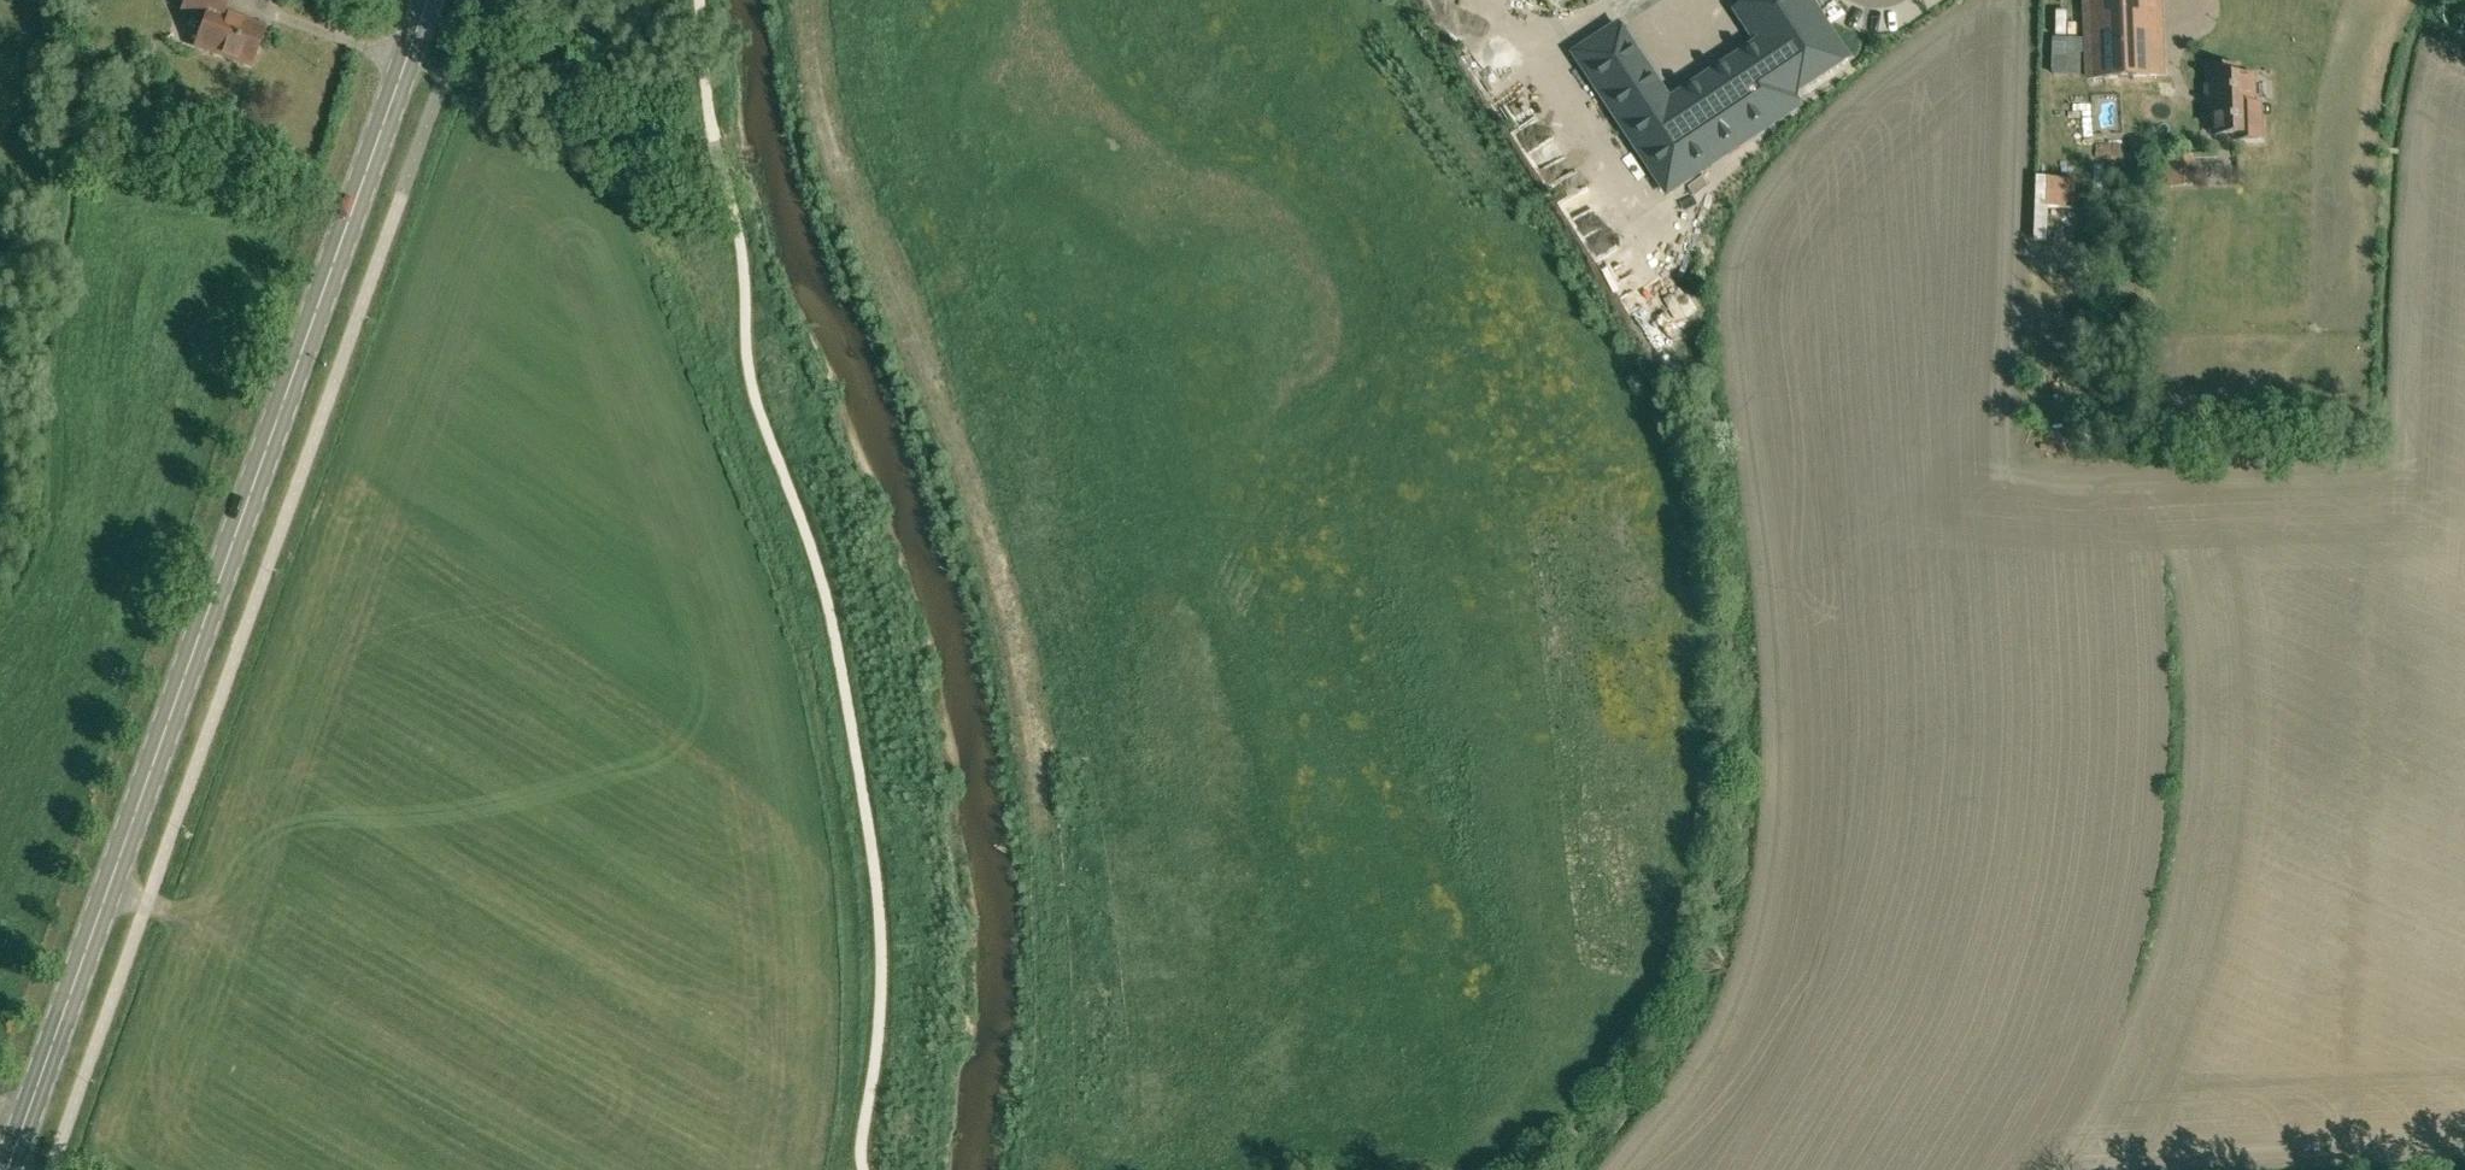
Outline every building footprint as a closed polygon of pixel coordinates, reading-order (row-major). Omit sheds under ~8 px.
[(264,29),(223,14),(228,0),(186,0),(182,12),(205,19),(195,46),(250,66),(264,29)] [(1736,13),(1758,47),(1670,104),(1623,31),(1583,57),(1668,189),(1796,106),(1792,100),(1827,78),(1851,63),(1810,0),(1757,0),(1736,13)] [(2174,51),(2175,5),(2150,4),(2102,3),(2101,84),(2173,85),(2174,51)] [(2084,75),(2084,37),(2053,37),(2053,74),(2084,75)] [(2252,76),(2235,77),(2235,67),(2211,68),(2213,135),(2236,135),(2236,140),(2260,140),(2259,105),(2253,105),(2252,76)] [(2196,155),(2168,155),(2168,187),(2196,187),(2196,155)] [(2036,177),(2035,240),(2049,240),(2050,206),(2071,206),(2071,177),(2036,177)]
